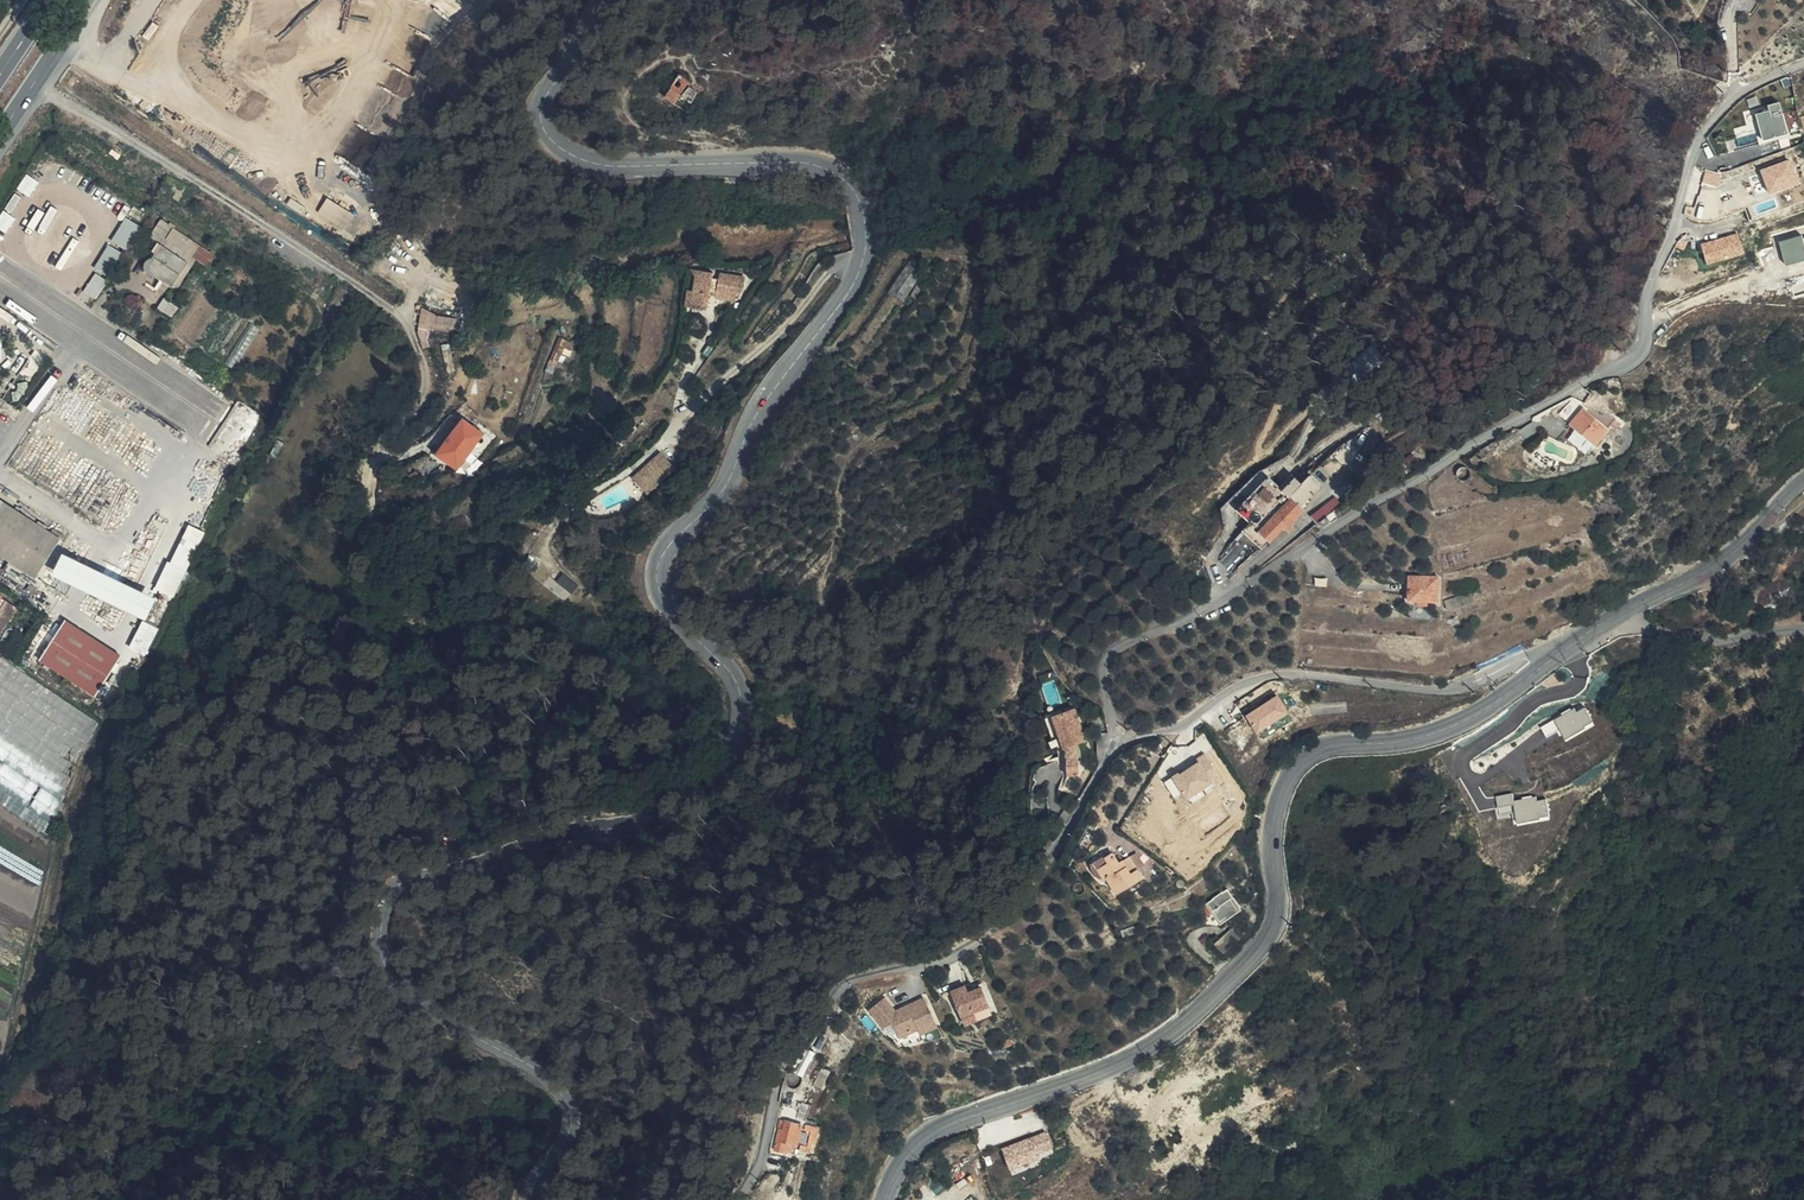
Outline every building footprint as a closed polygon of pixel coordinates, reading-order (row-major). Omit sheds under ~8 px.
[(674,104),(682,94),(689,83),(680,75),(664,97),(674,104)] [(685,97),(682,94),(674,104),(686,113),(700,94),(692,89),(685,97)] [(1757,113),(1764,139),(1789,132),(1780,101),(1769,104),(1770,109),(1757,113)] [(1792,159),(1762,170),(1770,192),(1800,181),(1792,159)] [(319,213),(347,229),(356,213),(329,197),(319,213)] [(113,239),(128,249),(142,225),(127,216),(113,239)] [(214,256),(165,223),(156,235),(166,242),(148,268),(173,285),(193,258),(207,267),(214,256)] [(1738,233),(1702,243),(1708,263),(1744,252),(1738,233)] [(1782,241),(1788,264),(1803,260),(1803,235),(1782,241)] [(96,266),(110,275),(124,252),(110,243),(96,266)] [(910,260),(890,292),(904,301),(924,269),(910,260)] [(98,273),(86,290),(97,298),(109,281),(98,273)] [(733,304),(735,280),(689,276),(684,308),(695,309),(697,300),(733,304)] [(170,316),(177,307),(165,299),(158,308),(170,316)] [(422,311),(420,326),(456,330),(458,315),(422,311)] [(555,371),(564,349),(563,339),(560,338),(547,367),(555,371)] [(1358,384),(1386,358),(1374,344),(1345,370),(1358,384)] [(456,373),(451,350),(443,353),(449,375),(456,373)] [(1562,419),(1570,426),(1582,411),(1606,430),(1609,427),(1575,401),(1562,419)] [(1582,411),(1570,426),(1594,445),(1606,430),(1582,411)] [(469,452),(482,434),(464,420),(438,455),(457,468),(469,452)] [(492,440),(482,434),(469,452),(479,459),(492,440)] [(636,488),(665,465),(652,447),(623,469),(636,488)] [(424,486),(415,473),(408,478),(417,491),(424,486)] [(1288,531),(1305,512),(1302,509),(1313,496),(1295,479),(1283,492),(1269,479),(1239,511),(1251,523),(1244,532),(1264,549),(1285,528),(1288,531)] [(62,540),(0,501),(0,556),(37,580),(62,540)] [(1332,523),(1329,518),(1321,523),(1325,528),(1332,523)] [(187,522),(159,592),(177,599),(205,529),(187,522)] [(149,619),(159,597),(63,554),(54,576),(149,619)] [(1439,600),(1440,576),(1411,575),(1410,600),(1439,600)] [(1470,604),(1466,594),(1448,600),(1450,609),(1470,604)] [(0,598),(0,616),(8,603),(0,598)] [(17,608),(10,604),(0,621),(0,635),(1,635),(17,608)] [(148,654),(160,627),(144,619),(132,646),(148,654)] [(99,697),(124,656),(67,621),(42,662),(99,697)] [(64,785),(77,766),(75,764),(100,725),(0,659),(0,743),(64,785)] [(1279,695),(1248,715),(1259,732),(1290,711),(1279,695)] [(1578,711),(1576,708),(1542,726),(1548,737),(1562,729),(1567,738),(1588,727),(1587,725),(1594,721),(1586,706),(1578,711)] [(1085,745),(1075,710),(1053,717),(1062,751),(1066,751),(1067,758),(1065,758),(1064,777),(1077,779),(1081,755),(1078,747),(1085,745)] [(1180,773),(1179,771),(1164,781),(1176,799),(1185,793),(1192,805),(1218,788),(1216,784),(1223,779),(1206,753),(1198,759),(1200,761),(1180,773)] [(1515,793),(1498,796),(1502,815),(1517,812),(1519,822),(1542,818),(1541,815),(1551,813),(1548,799),(1539,801),(1538,796),(1516,800),(1515,793)] [(1143,877),(1130,854),(1120,860),(1113,849),(1104,854),(1107,860),(1098,865),(1104,878),(1106,877),(1116,893),(1143,877)] [(1222,924),(1243,908),(1229,889),(1208,905),(1222,924)] [(1226,955),(1244,939),(1234,928),(1217,945),(1226,955)] [(987,1003),(979,987),(965,993),(961,986),(950,991),(961,1015),(987,1003)] [(927,995),(894,1008),(890,998),(870,1005),(879,1029),(895,1022),(902,1040),(939,1026),(927,995)] [(804,1048),(789,1069),(791,1069),(793,1069),(795,1069),(796,1070),(798,1071),(799,1073),(812,1053),(804,1048)] [(794,1145),(801,1125),(785,1121),(782,1131),(779,1131),(773,1150),(785,1153),(787,1144),(794,1145)] [(1047,1131),(1003,1147),(1011,1168),(1040,1158),(1038,1152),(1053,1147),(1047,1131)]
